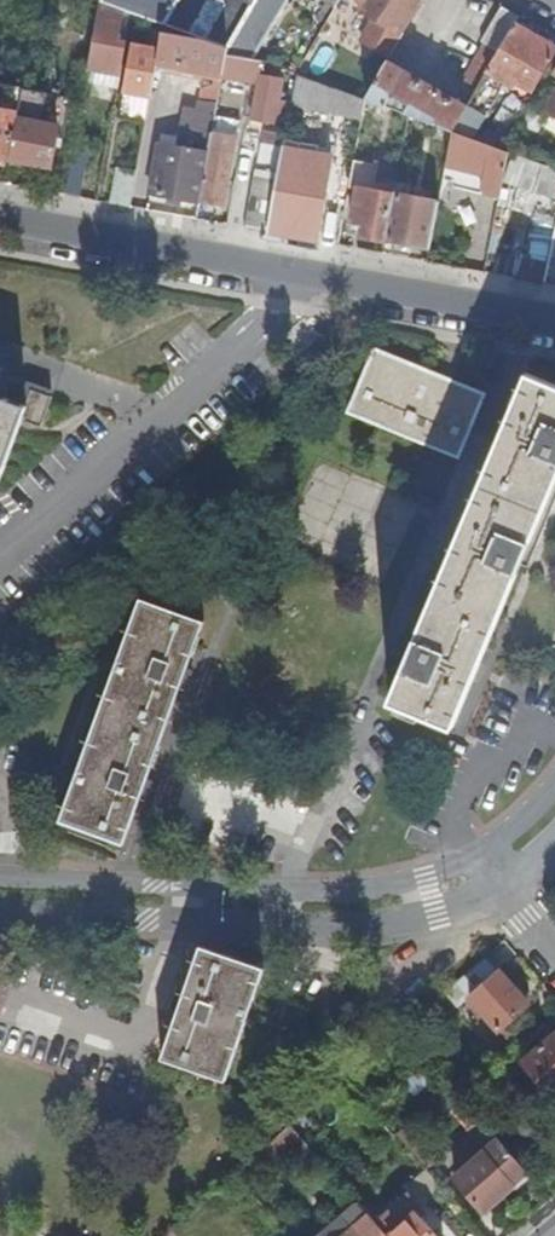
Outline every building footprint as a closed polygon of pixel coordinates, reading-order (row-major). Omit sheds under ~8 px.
[(104,4),(125,12),(140,17),(167,27),(182,0),(106,0),(104,4)] [(167,27),(208,42),(230,51),(248,21),(259,0),(182,0),(167,27)] [(248,21),(230,51),(257,61),(291,0),(259,0),(248,21)] [(343,0),(323,0),(323,1),(330,6),(327,12),(334,16),(343,0)] [(393,59),(405,36),(401,34),(421,0),(343,0),(334,16),(332,20),(351,30),(361,11),(376,20),(364,42),(393,59)] [(104,4),(99,27),(91,71),(89,84),(96,85),(98,72),(123,76),(129,45),(119,44),(125,12),(104,4)] [(480,90),(517,27),(522,18),(505,8),(485,44),(489,47),(467,84),(480,90)] [(140,17),(138,30),(165,35),(167,27),(140,17)] [(517,27),(480,90),(470,109),(456,134),(475,141),(497,102),(485,95),(488,90),(495,93),(502,81),(515,88),(518,82),(532,89),(544,69),(545,70),(554,52),(554,49),(517,27)] [(208,42),(165,35),(164,42),(160,63),(170,65),(169,71),(217,82),(216,88),(204,92),(203,99),(222,93),(225,78),(229,58),(230,51),(208,42)] [(159,68),(160,63),(164,42),(157,41),(155,50),(137,47),(129,94),(154,98),(159,68)] [(254,121),(290,128),(294,106),(282,104),(286,82),(268,79),(269,74),(264,73),(266,64),(229,58),(225,78),(222,93),(221,97),(215,128),(223,129),(232,80),(260,84),(254,121)] [(470,109),(389,65),(368,102),(413,118),(456,134),(470,109)] [(301,70),(295,67),(292,74),(297,76),(301,70)] [(123,76),(98,72),(96,85),(121,89),(123,76)] [(294,106),(365,120),(368,102),(300,76),(294,106)] [(13,162),(20,122),(26,91),(0,86),(0,159),(13,162)] [(154,98),(129,94),(124,117),(149,122),(154,98)] [(215,128),(221,97),(203,103),(201,111),(189,113),(185,133),(213,139),(215,128)] [(61,129),(20,122),(13,162),(53,169),(61,129)] [(215,128),(213,139),(210,156),(201,204),(224,208),(236,139),(222,136),(223,129),(215,128)] [(456,134),(449,167),(488,176),(485,191),(503,195),(511,154),(499,150),(475,141),(456,134)] [(163,148),(162,148),(154,194),(172,198),(171,204),(183,206),(184,200),(201,204),(210,156),(179,151),(181,141),(165,138),(163,148)] [(76,151),(67,198),(83,201),(92,154),(76,151)] [(298,153),(293,177),(282,175),(271,236),(319,245),(331,184),(317,181),(322,158),(298,153)] [(363,238),(388,243),(397,198),(389,197),(376,194),(377,185),(381,168),(357,164),(352,190),(359,191),(353,223),(365,225),(363,238)] [(488,176),(449,167),(447,182),(485,191),(488,176)] [(251,232),(271,236),(282,175),(262,171),(251,232)] [(119,207),(133,210),(138,180),(125,178),(119,207)] [(391,188),(377,185),(376,194),(389,197),(391,188)] [(442,205),(397,197),(397,198),(388,243),(433,252),(442,205)] [(513,257),(512,279),(543,280),(544,258),(513,257)] [(457,462),(484,401),(376,355),(351,417),(457,462)] [(528,383),(393,706),(453,732),(554,488),(554,394),(528,383)] [(55,400),(34,392),(28,409),(0,399),(0,485),(1,485),(25,421),(44,429),(55,400)] [(62,825),(125,849),(206,628),(144,605),(62,825)] [(246,1024),(264,973),(203,950),(161,1063),(223,1086),(246,1024)] [(485,963),(455,988),(501,1035),(529,1009),(499,977),(498,978),(485,963)] [(554,1101),(554,1039),(517,1070),(543,1101),(539,1105),(544,1110),(554,1101)] [(290,1130),(263,1153),(273,1164),(286,1179),(312,1156),(290,1130)] [(526,1178),(497,1145),(453,1183),(482,1216),(511,1191),(526,1178)] [(263,1153),(233,1179),(243,1190),(273,1164),(263,1153)] [(526,1178),(511,1191),(515,1195),(530,1182),(526,1178)] [(417,1218),(421,1214),(407,1199),(374,1227),(381,1235),(433,1235),(417,1218)] [(324,1235),(350,1235),(352,1234),(354,1235),(369,1221),(357,1208),(324,1235)] [(369,1221),(354,1235),(352,1234),(350,1235),(381,1235),(374,1227),(369,1221)]
